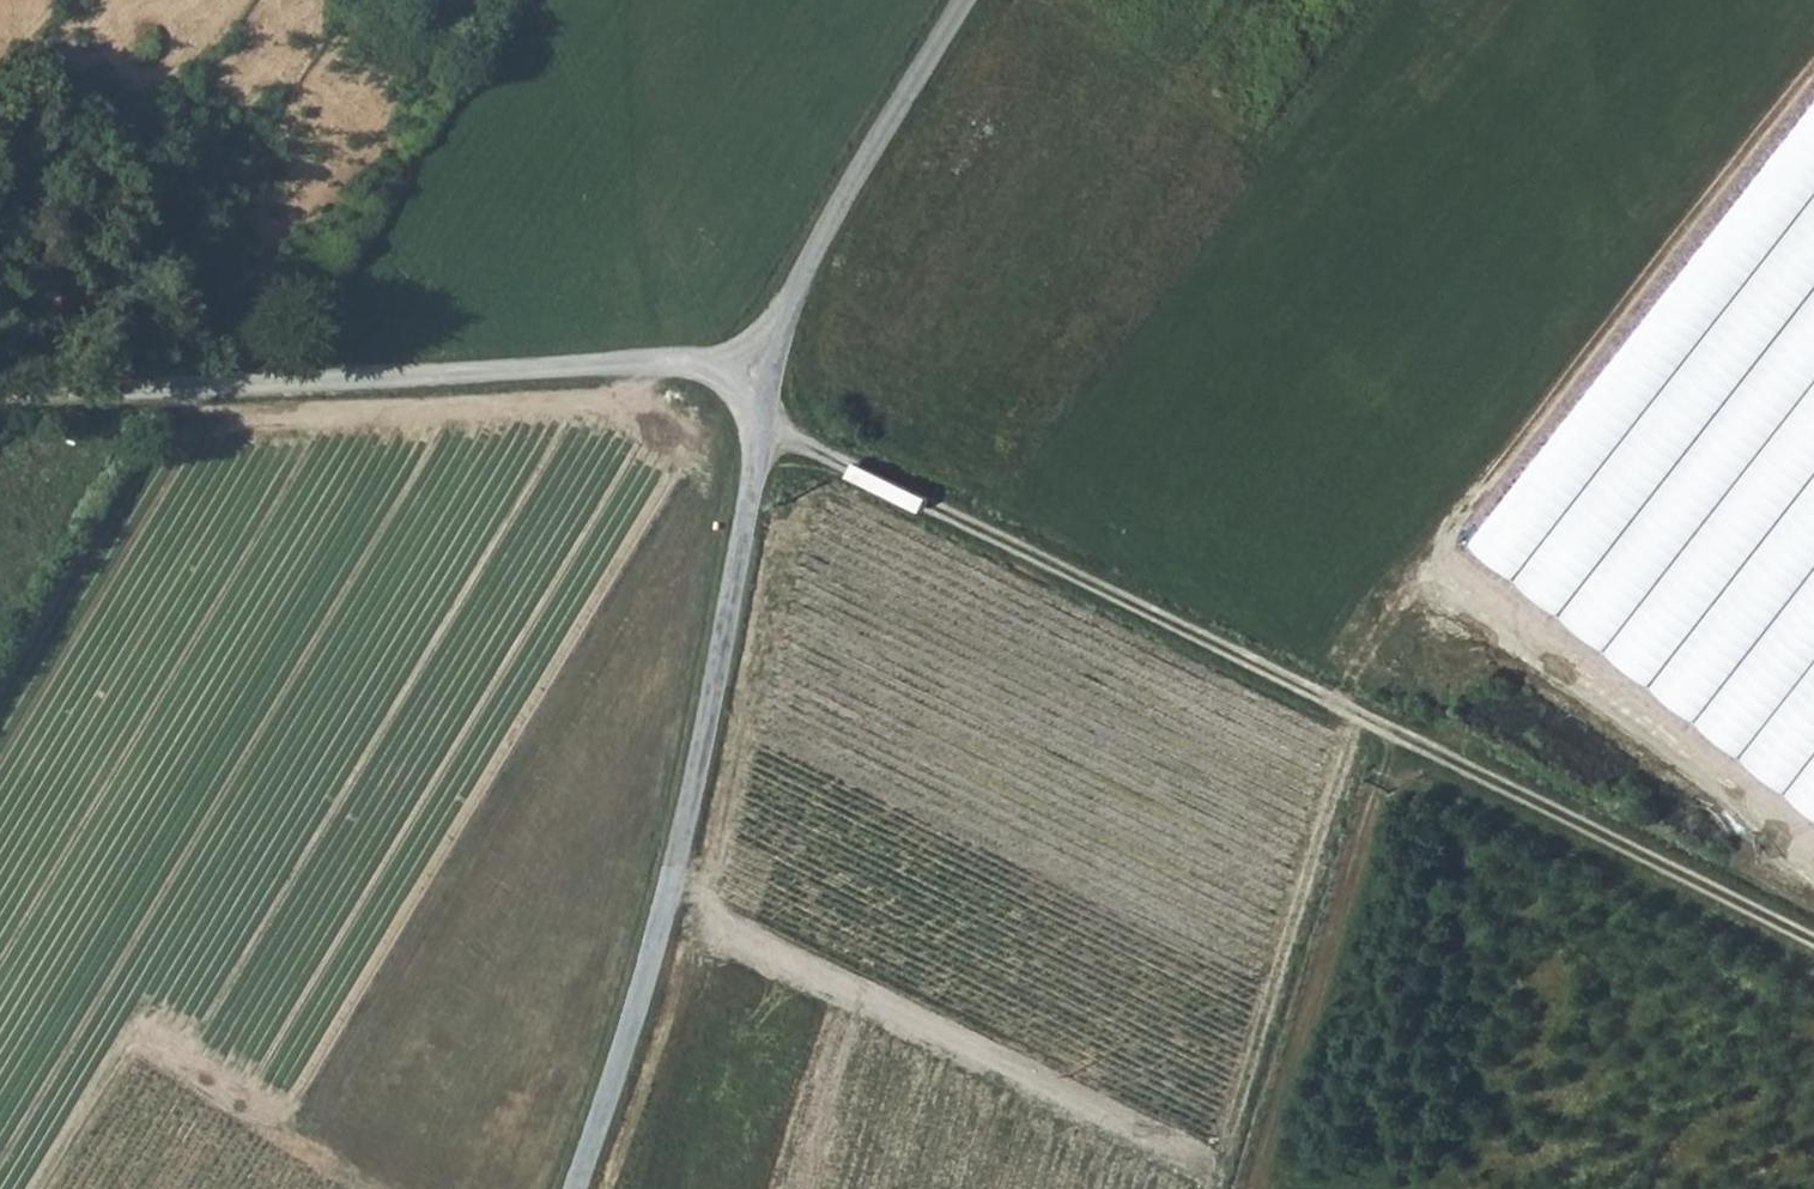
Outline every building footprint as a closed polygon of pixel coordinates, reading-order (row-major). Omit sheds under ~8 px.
[(1472,541),(1813,815),(1813,108),(1472,541)]
